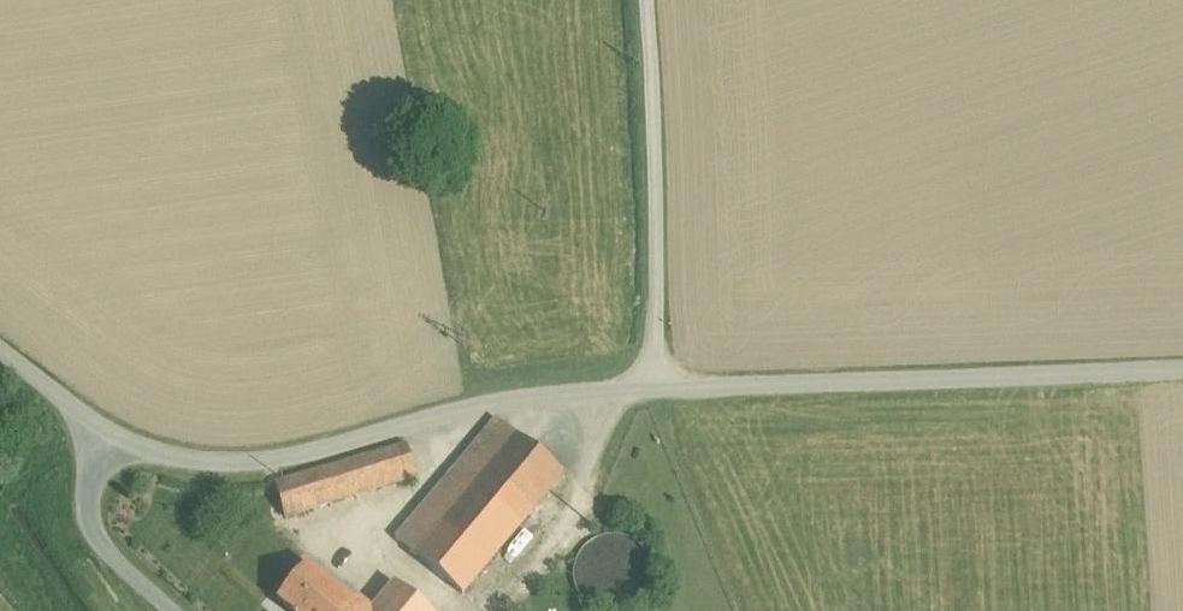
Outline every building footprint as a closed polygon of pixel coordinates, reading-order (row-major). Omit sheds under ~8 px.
[(497,419),(441,487),(460,503),(517,435),(497,419)] [(517,435),(460,503),(416,555),(462,594),(564,474),(517,435)] [(407,444),(276,484),(285,517),(416,477),(407,444)] [(441,487),(396,539),(416,555),(460,503),(441,487)] [(648,584),(650,569),(647,554),(639,542),(626,533),(611,530),(596,533),(583,542),(575,555),(572,570),(575,585),(584,598),(597,606),(612,609),(627,606),(639,597),(648,584)] [(309,564),(278,600),(291,610),(345,610),(353,601),(309,564)] [(372,608),(357,596),(353,601),(345,610),(430,610),(394,581),(372,608)]
